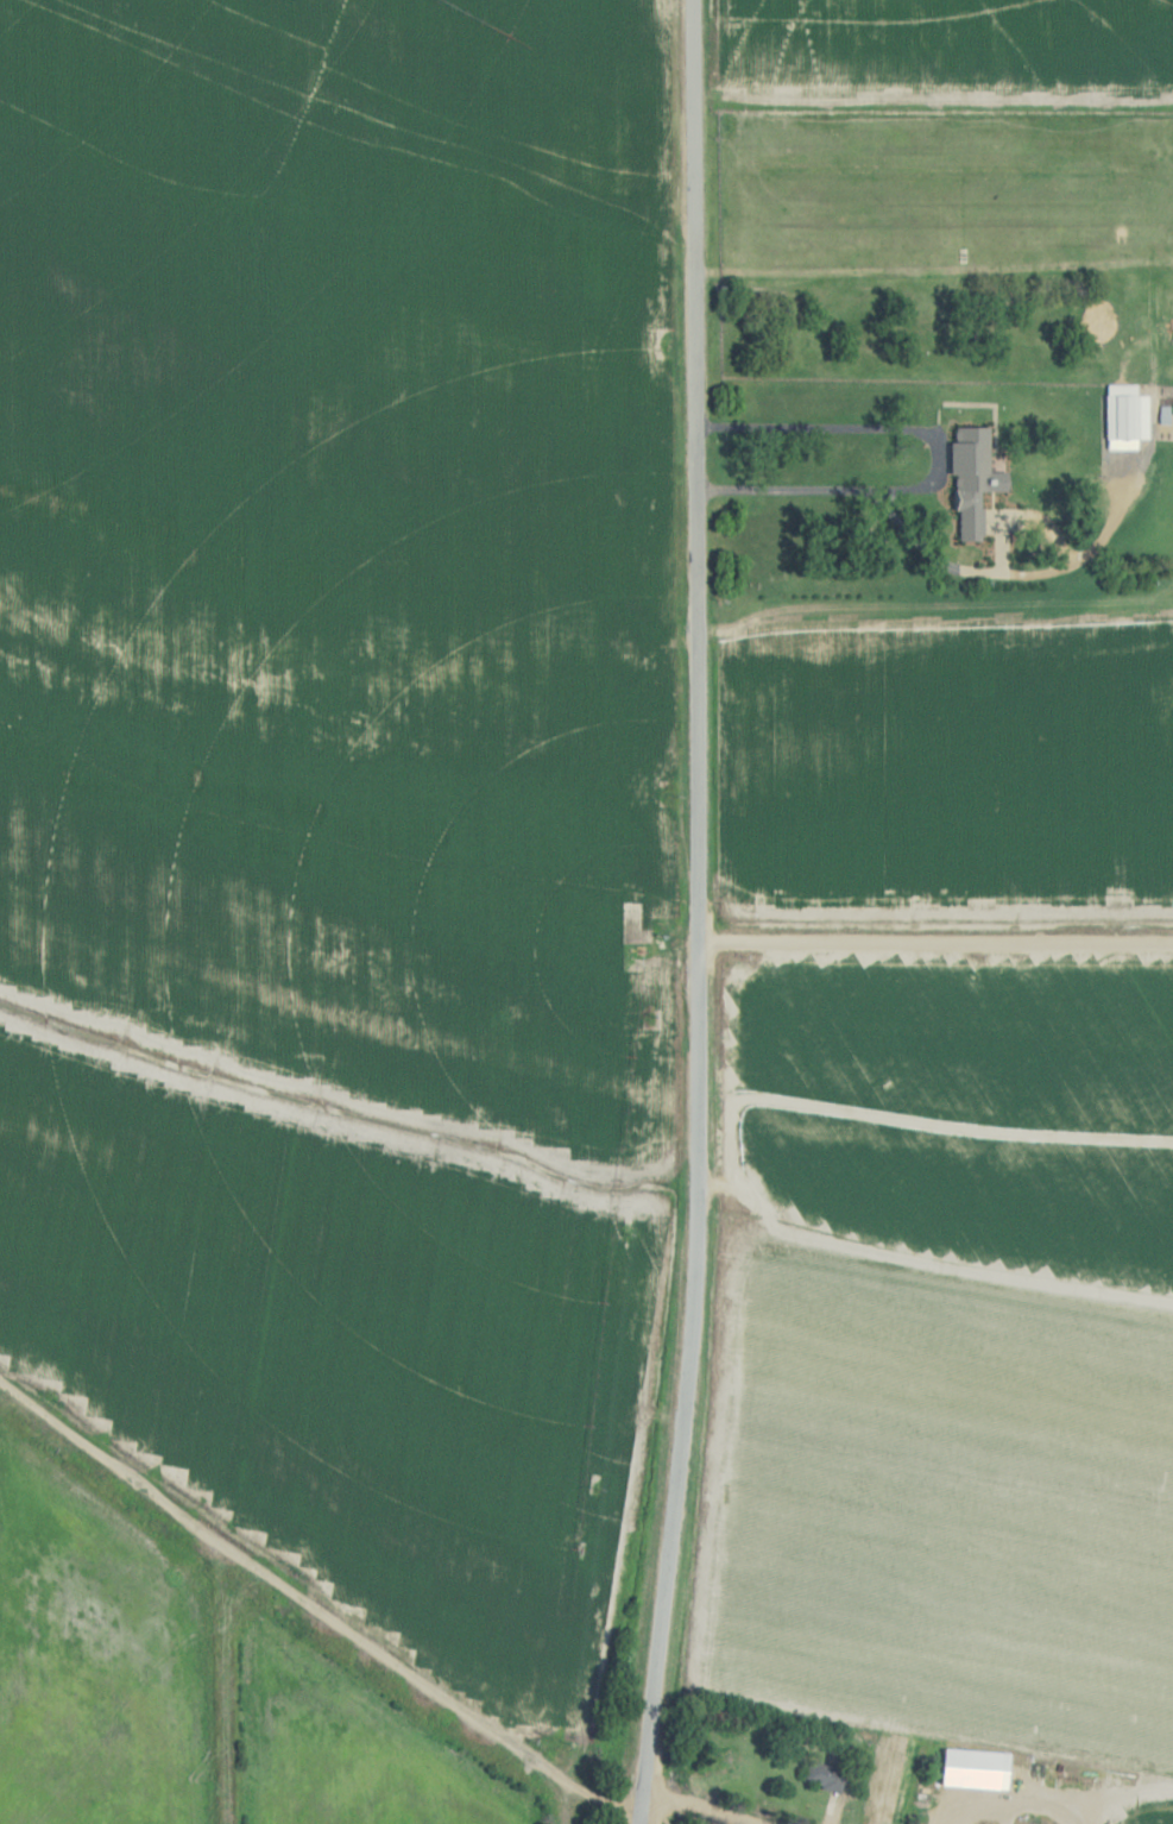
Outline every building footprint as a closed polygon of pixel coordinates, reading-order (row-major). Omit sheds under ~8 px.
[(972,500),(991,499),(990,442),(969,442),(969,428),(953,428),(955,542),(973,541),(972,500)] [(843,1768),(810,1760),(804,1785),(837,1793),(843,1768)]
